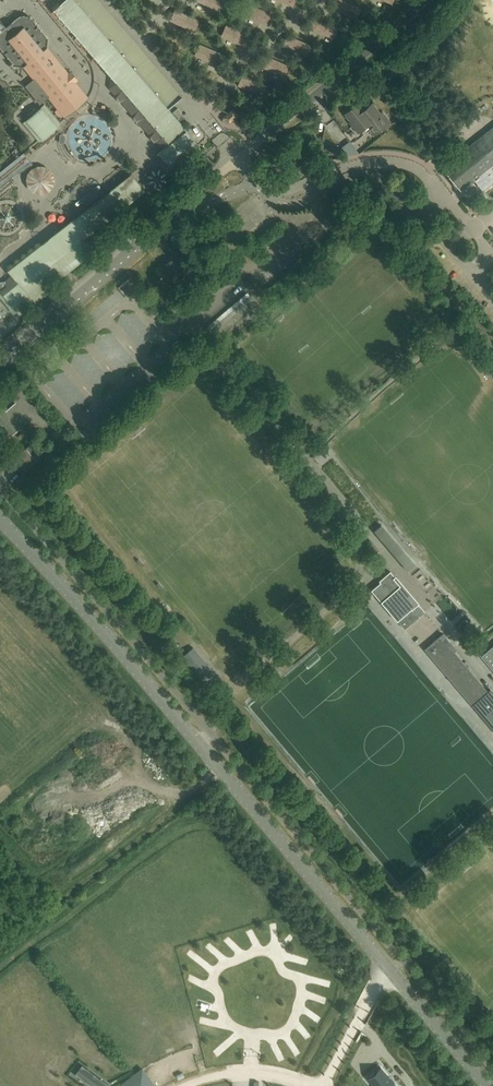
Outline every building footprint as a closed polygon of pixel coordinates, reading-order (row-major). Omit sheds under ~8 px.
[(186,128),(168,108),(182,96),(99,0),(65,0),(55,8),(54,9),(112,77),(111,87),(140,120),(150,120),(168,142),(184,128),(185,129),(186,128)] [(220,9),(224,0),(198,0),(220,9)] [(355,19),(359,9),(338,0),(336,0),(332,9),(355,19)] [(246,15),(269,25),(273,16),(250,6),(246,15)] [(171,20),(194,30),(198,21),(175,11),(171,20)] [(309,29),(332,39),(336,29),(313,19),(309,29)] [(59,108),(54,113),(58,118),(64,113),(64,114),(85,96),(74,82),(77,80),(71,73),(68,76),(46,49),(47,39),(31,21),(23,20),(15,26),(12,23),(5,29),(8,32),(0,38),(0,49),(14,66),(24,67),(25,66),(36,79),(26,87),(40,104),(50,96),(59,108)] [(222,35),(245,45),(249,36),(226,26),(222,35)] [(283,46),(306,56),(310,47),(287,37),(283,46)] [(196,55),(219,65),(223,55),(200,45),(196,55)] [(261,67),(284,76),(288,67),(265,57),(261,67)] [(239,86),(262,96),(266,86),(243,76),(239,86)] [(372,76),(368,79),(372,84),(376,81),(372,76)] [(232,108),(236,102),(228,96),(224,103),(232,108)] [(373,102),(363,111),(357,104),(345,114),(354,124),(353,125),(359,132),(367,126),(374,135),(389,122),(373,102)] [(393,104),(386,107),(391,117),(397,114),(393,104)] [(59,121),(46,106),(35,116),(31,119),(28,122),(26,123),(41,140),(61,123),(59,121)] [(228,113),(224,116),(229,122),(233,118),(238,114),(233,108),(228,113)] [(443,169),(449,177),(460,191),(474,180),(482,190),(492,182),(492,129),(443,169)] [(172,170),(201,147),(192,136),(192,135),(191,136),(192,137),(164,159),(163,159),(171,169),(172,170)] [(163,155),(172,148),(168,142),(158,149),(163,155)] [(29,176),(28,181),(29,187),(32,191),(37,194),(43,194),(48,191),(52,187),(53,182),(52,176),(48,172),(43,169),(38,169),(33,171),(29,176)] [(151,186),(155,188),(159,188),(163,187),(166,183),(167,179),(166,175),(164,171),(160,169),(155,169),(151,171),(148,174),(148,177),(147,178),(148,183),(151,186)] [(55,280),(44,289),(45,291),(94,252),(84,239),(145,191),(140,185),(137,188),(133,183),(61,240),(68,250),(46,268),(55,280)] [(241,191),(232,194),(234,200),(243,197),(241,191)] [(3,237),(9,237),(15,235),(18,233),(20,231),(22,228),(24,226),(25,220),(25,214),(23,209),(19,204),(17,203),(13,201),(7,200),(1,200),(0,201),(0,235),(3,237)] [(211,268),(191,241),(183,247),(202,274),(211,268)] [(34,260),(32,258),(38,253),(34,247),(8,267),(17,278),(27,271),(24,267),(34,260)] [(179,274),(189,268),(178,252),(166,260),(167,262),(156,270),(165,283),(178,273),(179,274)] [(0,401),(0,428),(9,438),(29,422),(16,404),(8,410),(0,401)] [(25,469),(40,456),(30,445),(16,458),(25,469)] [(404,629),(425,612),(413,598),(412,599),(401,586),(402,585),(390,571),(379,581),(380,582),(371,590),(397,621),(397,620),(404,629)] [(443,635),(424,651),(492,729),(492,692),(490,689),(488,691),(454,653),(457,651),(443,635)] [(481,656),(492,671),(492,646),(481,656)] [(208,687),(210,686),(218,678),(193,648),(183,656),(208,687)] [(366,1078),(373,1085),(396,1085),(380,1067),(366,1078)] [(108,1085),(86,1068),(80,1076),(86,1080),(85,1081),(91,1085),(108,1085)] [(138,1075),(126,1084),(128,1085),(154,1085),(150,1081),(145,1085),(138,1075)]
